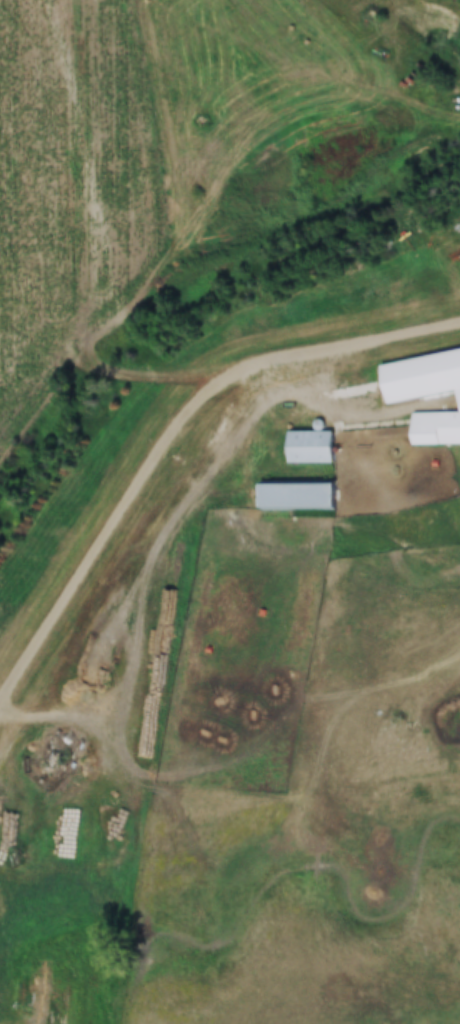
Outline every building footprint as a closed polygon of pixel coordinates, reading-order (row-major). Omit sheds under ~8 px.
[(459,441),(459,349),(378,364),(385,403),(455,391),(458,408),(410,417),(416,449),(459,441)] [(334,463),(334,431),(288,431),(288,463),(334,463)] [(334,483),(260,483),(260,510),(334,510),(334,483)]
